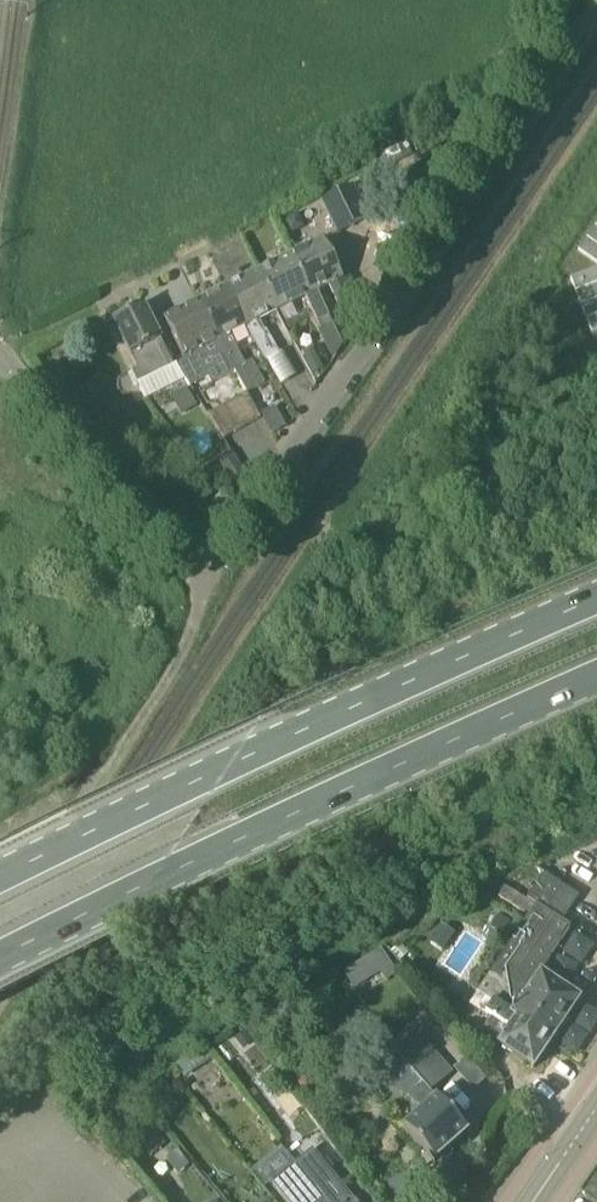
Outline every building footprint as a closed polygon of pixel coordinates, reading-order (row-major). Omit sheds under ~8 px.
[(339,234),(369,219),(353,187),(322,202),(339,234)] [(315,293),(316,292),(329,286),(341,310),(361,300),(350,278),(344,281),(323,240),(290,257),(298,272),(303,269),(315,293)] [(328,315),(316,292),(315,293),(303,269),(298,272),(290,257),(259,273),(277,310),(304,297),(316,321),(328,315)] [(577,293),(596,285),(596,269),(571,279),(577,293)] [(260,319),(277,310),(259,273),(227,289),(240,314),(242,314),(245,319),(243,320),(246,326),(246,327),(266,361),(280,353),(260,319)] [(577,293),(582,307),(596,301),(596,285),(577,293)] [(230,334),(246,327),(246,326),(243,320),(245,319),(242,314),(240,314),(227,289),(199,303),(218,341),(235,372),(247,393),(265,383),(254,362),(246,366),(230,334)] [(582,307),(583,310),(587,320),(596,316),(596,301),(582,307)] [(208,386),(235,372),(218,341),(199,303),(165,320),(184,358),(176,362),(176,365),(177,364),(181,373),(186,380),(189,385),(190,387),(205,379),(208,386)] [(176,365),(174,366),(144,306),(114,321),(138,369),(132,372),(146,399),(186,380),(181,373),(177,364),(176,365)] [(596,332),(596,316),(587,320),(593,334),(596,332)] [(324,369),(313,347),(301,353),(312,375),(324,369)] [(171,398),(181,415),(197,405),(186,388),(171,398)] [(224,440),(262,419),(251,400),(248,394),(211,415),(212,419),(224,440)] [(232,452),(219,460),(232,481),(245,473),(232,452)] [(535,888),(528,898),(528,899),(536,904),(504,951),(477,992),(471,1002),(481,1009),(488,998),(494,1002),(514,1015),(513,1016),(552,1041),(579,1000),(540,974),(571,927),(563,921),(579,897),(544,874),(535,888)] [(503,936),(512,923),(499,915),(490,927),(503,936)] [(576,983),(592,938),(570,931),(554,975),(576,983)] [(383,947),(343,969),(357,995),(397,972),(383,947)] [(533,1069),(552,1041),(513,1016),(514,1015),(494,1002),(488,998),(481,1009),(486,1013),(485,1014),(491,1018),(481,1033),(500,1045),(499,1046),(533,1069)] [(467,1134),(437,1100),(444,1094),(436,1085),(450,1072),(434,1053),(435,1052),(416,1031),(409,1038),(393,1053),(410,1072),(397,1083),(417,1106),(412,1110),(417,1116),(403,1128),(434,1163),(440,1158),(442,1161),(448,1162),(452,1158),(452,1152),(450,1149),(467,1134)] [(157,1131),(140,1145),(149,1156),(166,1143),(157,1131)] [(313,1150),(296,1163),(327,1201),(356,1201),(313,1150)] [(296,1163),(273,1182),(289,1201),(327,1201),(296,1163)] [(593,1178),(585,1191),(596,1199),(596,1181),(593,1178)]
